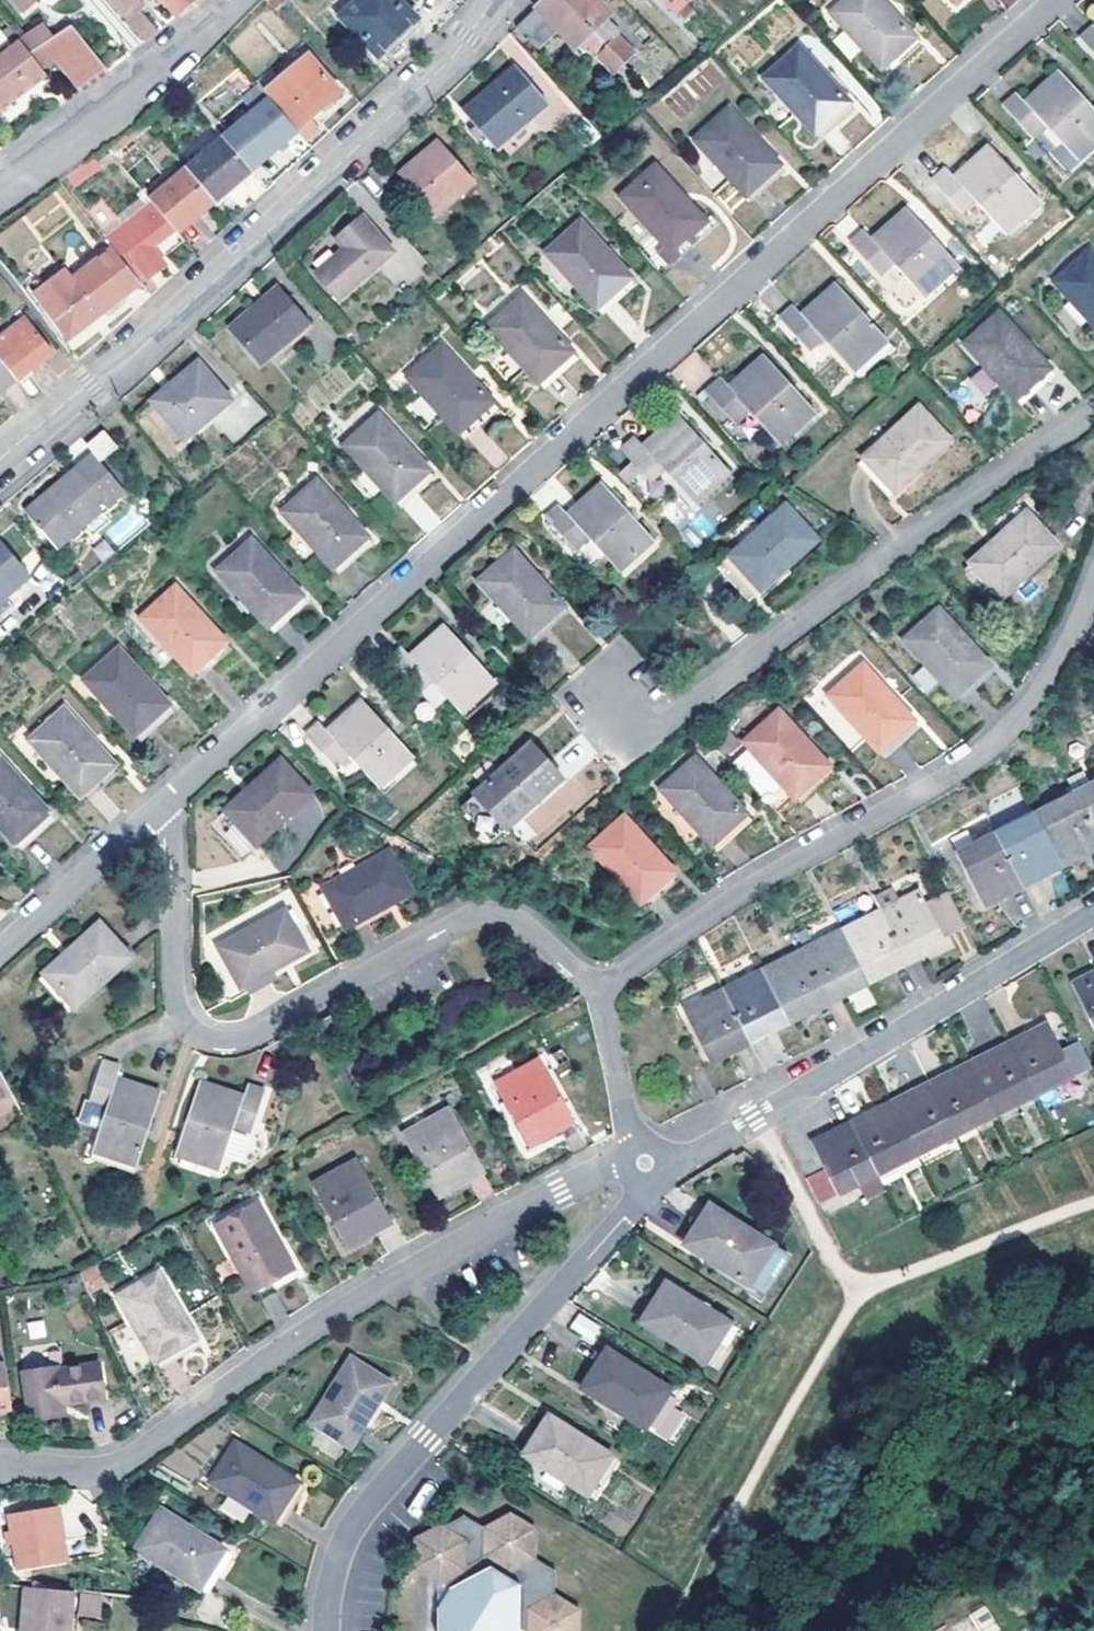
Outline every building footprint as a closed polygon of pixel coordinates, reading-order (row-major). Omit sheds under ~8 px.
[(113,2),(147,39),(159,29),(135,1),(136,0),(115,0),(113,2)] [(175,15),(192,0),(162,0),(175,15)] [(343,17),(382,59),(422,21),(402,0),(361,0),(343,17)] [(561,0),(550,0),(521,29),(542,51),(562,33),(580,50),(581,48),(585,52),(590,48),(601,60),(611,51),(606,47),(595,35),(561,0)] [(595,35),(606,47),(619,33),(608,22),(611,19),(596,4),(600,0),(561,0),(595,35)] [(687,5),(682,0),(664,0),(686,23),(696,14),(687,5)] [(922,35),(891,0),(849,0),(839,9),(889,65),(922,35)] [(29,52),(18,38),(0,52),(0,109),(46,74),(41,68),(53,58),(75,86),(106,64),(71,22),(29,52)] [(1080,45),(1093,61),(1093,33),(1080,45)] [(930,44),(922,35),(889,65),(897,74),(930,44)] [(621,42),(611,51),(626,66),(636,58),(621,42)] [(823,129),(858,99),(807,43),(774,73),(823,129)] [(626,66),(611,51),(601,60),(616,76),(626,66)] [(343,94),(311,55),(267,92),(299,131),(308,141),(321,130),(312,120),(343,94)] [(662,96),(679,117),(727,80),(710,58),(662,96)] [(518,72),(464,117),(495,153),(548,107),(518,72)] [(1001,111),(1029,142),(1043,130),(1075,164),(1093,146),(1093,117),(1058,76),(1022,108),(1015,99),(1001,111)] [(267,92),(262,85),(244,99),(256,114),(226,138),(246,163),(268,143),(274,151),(299,131),(267,92)] [(864,106),(858,99),(823,129),(830,137),(864,106)] [(752,192),(785,161),(735,107),(702,137),(752,192)] [(246,163),(226,138),(190,169),(217,202),(253,172),(252,170),(246,163)] [(268,143),(246,163),(252,170),(274,151),(268,143)] [(441,146),(399,181),(434,222),(476,186),(441,146)] [(946,173),(930,186),(958,217),(974,204),(1003,237),(1038,207),(1014,180),(987,150),(953,181),(946,173)] [(92,155),(67,173),(76,185),(101,165),(92,155)] [(793,169),(785,161),(752,192),(760,199),(793,169)] [(677,250),(711,218),(660,163),(627,193),(677,250)] [(217,202),(190,169),(154,199),(181,232),(217,202)] [(114,247),(143,284),(144,287),(171,264),(159,250),(179,233),(154,202),(107,238),(114,247)] [(863,235),(849,249),(876,280),(890,267),(921,300),(955,269),(905,213),(870,244),(863,235)] [(719,227),(711,218),(677,250),(685,258),(719,227)] [(344,253),(316,277),(339,303),(395,256),(363,219),(335,243),(344,253)] [(603,307),(637,276),(587,220),(553,251),(603,307)] [(143,284),(114,247),(75,277),(63,286),(43,301),(73,338),(143,284)] [(1052,289),(1093,335),(1093,264),(1087,257),(1052,289)] [(57,278),(46,266),(27,281),(39,295),(58,279),(57,278)] [(75,277),(69,268),(57,278),(58,279),(63,286),(75,277)] [(643,283),(637,276),(603,307),(610,315),(643,283)] [(58,279),(39,295),(43,301),(63,286),(58,279)] [(281,290),(230,333),(260,369),(311,325),(281,290)] [(793,312),(778,325),(805,356),(820,343),(852,377),(885,346),(834,290),(800,320),(793,312)] [(545,382),(579,352),(528,296),(494,326),(545,382)] [(28,318),(0,340),(0,355),(20,379),(55,352),(28,318)] [(995,318),(960,350),(1010,406),(1046,374),(995,318)] [(463,431),(497,401),(447,344),(413,375),(463,431)] [(586,359),(579,352),(545,382),(552,389),(586,359)] [(0,355),(0,395),(20,379),(0,355)] [(199,363),(154,402),(186,442),(232,401),(199,363)] [(719,386),(705,398),(733,429),(747,417),(777,450),(812,419),(760,363),(727,394),(719,386)] [(504,409),(497,401),(463,431),(470,438),(504,409)] [(890,497),(946,445),(915,411),(859,463),(890,497)] [(400,501),(433,471),(383,415),(349,444),(400,501)] [(635,443),(620,457),(647,487),(662,474),(693,507),(726,477),(676,423),(643,452),(635,443)] [(96,455),(101,462),(119,447),(106,430),(88,445),(96,455)] [(59,548),(126,492),(101,462),(96,455),(29,512),(59,548)] [(439,478),(433,471),(400,501),(406,507),(439,478)] [(337,570),(370,540),(321,484),(286,515),(337,570)] [(559,511),(544,524),(572,556),(586,542),(617,576),(650,545),(600,490),(566,520),(559,511)] [(133,507),(103,533),(119,550),(148,523),(133,507)] [(1024,519),(966,572),(997,606),(1055,554),(1024,519)] [(770,522),(714,574),(745,608),(801,555),(770,522)] [(31,576),(0,540),(0,602),(31,576)] [(375,547),(370,540),(337,570),(342,575),(375,547)] [(269,630),(304,599),(254,544),(219,575),(269,630)] [(511,555),(476,586),(527,644),(561,612),(511,555)] [(195,677),(229,648),(178,591),(145,621),(195,677)] [(309,605),(304,599),(269,630),(274,636),(309,605)] [(985,671),(935,614),(900,646),(950,703),(985,671)] [(403,652),(388,666),(416,697),(430,683),(462,718),(495,687),(444,631),(411,662),(403,652)] [(234,653),(229,648),(195,677),(201,683),(234,653)] [(139,738),(174,706),(123,651),(88,682),(139,738)] [(874,758),(910,726),(858,670),(823,700),(874,758)] [(985,671),(950,703),(957,710),(992,679),(985,671)] [(320,727),(306,740),(333,771),(348,758),(379,791),(413,760),(363,704),(328,735),(320,727)] [(179,713),(174,706),(139,738),(144,744),(179,713)] [(83,799),(118,768),(68,711),(33,743),(83,799)] [(726,769),(776,825),(795,809),(829,779),(778,722),(726,769)] [(916,733),(910,726),(874,758),(881,765),(916,733)] [(497,778),(471,801),(502,836),(558,785),(527,751),(497,778)] [(51,817),(2,761),(0,763),(0,830),(17,848),(51,817)] [(706,850),(740,820),(689,764),(656,794),(706,850)] [(222,816),(253,849),(309,799),(278,765),(222,816)] [(124,774),(118,768),(83,799),(89,805),(124,774)] [(1093,841),(1093,797),(1076,806),(1093,841)] [(542,804),(513,830),(526,843),(554,817),(542,804)] [(1071,860),(1074,866),(1093,856),(1093,841),(1076,806),(1057,816),(1054,811),(1035,821),(1058,866),(1071,860)] [(253,849),(222,816),(217,821),(247,854),(253,849)] [(57,824),(51,817),(17,848),(23,855),(57,824)] [(746,827),(740,820),(706,850),(711,856),(746,827)] [(999,846),(1022,892),(1047,879),(1045,873),(1058,866),(1035,821),(1015,831),(1017,836),(999,846)] [(637,913),(671,883),(621,827),(586,857),(637,913)] [(997,905),(1022,892),(999,846),(979,856),(976,851),(957,860),(980,906),(994,899),(997,905)] [(390,855),(324,892),(346,933),(413,896),(390,855)] [(1071,860),(1058,866),(1061,872),(1074,866),(1071,860)] [(1045,873),(1047,879),(1061,872),(1058,866),(1045,873)] [(874,899),(884,920),(900,911),(898,906),(920,894),(913,880),(874,899)] [(678,890),(671,883),(637,913),(643,920),(678,890)] [(930,903),(947,936),(964,926),(947,894),(947,893),(930,903)] [(884,920),(908,966),(934,953),(930,945),(943,939),(942,938),(926,905),(920,894),(898,906),(900,911),(884,920)] [(997,905),(994,899),(980,906),(983,912),(997,905)] [(947,936),(930,903),(926,905),(942,938),(947,936)] [(282,916),(216,954),(238,994),(305,956),(282,916)] [(908,966),(884,920),(863,930),(860,924),(841,934),(864,980),(876,974),(880,980),(908,966)] [(102,929),(46,979),(78,1017),(134,965),(102,929)] [(864,980),(841,934),(821,944),(824,950),(806,959),(806,960),(830,1006),(854,993),(850,987),(864,980)] [(947,946),(943,939),(930,945),(934,953),(947,946)] [(786,1019),(800,1011),(804,1019),(830,1006),(806,960),(786,969),(782,965),(764,974),(786,1019)] [(729,998),(752,1045),(777,1033),(773,1026),(786,1019),(764,974),(746,982),(748,989),(729,998)] [(864,980),(867,987),(880,980),(876,974),(864,980)] [(1085,982),(1086,985),(1075,989),(1093,1029),(1093,978),(1085,982)] [(867,987),(864,980),(850,987),(854,993),(867,987)] [(708,1057),(724,1050),(728,1057),(752,1045),(729,998),(709,1007),(707,1002),(685,1014),(708,1057)] [(786,1019),(790,1026),(804,1019),(800,1011),(786,1019)] [(777,1033),(790,1026),(786,1019),(773,1026),(777,1033)] [(1010,1047),(1033,1094),(1053,1084),(1054,1089),(1092,1070),(1081,1048),(1064,1057),(1051,1030),(1034,1037),(1033,1035),(1010,1047)] [(1033,1094),(1010,1047),(981,1062),(982,1064),(970,1071),(995,1120),(1017,1108),(1015,1103),(1033,1094)] [(728,1057),(724,1050),(708,1057),(712,1065),(728,1057)] [(14,1097),(21,1092),(0,1054),(0,1105),(14,1097)] [(545,1135),(572,1119),(543,1064),(497,1089),(531,1151),(548,1141),(545,1135)] [(97,1158),(141,1172),(163,1100),(120,1085),(123,1076),(104,1069),(93,1108),(89,1107),(83,1128),(105,1134),(97,1158)] [(931,1087),(955,1134),(974,1124),(977,1129),(995,1120),(970,1071),(956,1078),(955,1075),(931,1087)] [(955,1134),(931,1087),(904,1100),(905,1103),(894,1109),(919,1159),(939,1148),(937,1143),(955,1134)] [(204,1089),(181,1161),(226,1176),(241,1132),(258,1136),(270,1099),(253,1094),(249,1103),(204,1089)] [(919,1159),(894,1109),(881,1116),(880,1113),(854,1126),(878,1173),(897,1163),(900,1168),(919,1159)] [(450,1186),(481,1169),(452,1115),(407,1139),(439,1199),(453,1193),(450,1186)] [(578,1129),(572,1119),(545,1135),(548,1141),(550,1144),(578,1129)] [(878,1173),(854,1126),(827,1139),(828,1142),(816,1148),(841,1198),(862,1187),(860,1182),(878,1173)] [(359,1237),(390,1218),(361,1165),(315,1189),(348,1249),(362,1241),(359,1237)] [(254,1294),(294,1271),(256,1207),(216,1230),(254,1294)] [(779,1284),(794,1260),(712,1211),(688,1249),(752,1290),(762,1274),(779,1284)] [(395,1228),(390,1218),(359,1237),(362,1241),(364,1245),(395,1228)] [(297,1278),(294,1271),(254,1294),(258,1300),(297,1278)] [(779,1284),(762,1274),(752,1290),(768,1300),(779,1284)] [(160,1366),(201,1342),(161,1277),(122,1301),(160,1366)] [(700,1364),(724,1325),(660,1285),(636,1324),(700,1364)] [(577,1314),(571,1329),(594,1339),(600,1324),(577,1314)] [(708,1369),(733,1330),(724,1325),(700,1364),(708,1369)] [(205,1350),(201,1342),(160,1366),(165,1374),(205,1350)] [(668,1394),(604,1355),(579,1394),(643,1434),(668,1394)] [(390,1389),(351,1364),(310,1427),(349,1453),(390,1389)] [(22,1412),(16,1369),(0,1371),(0,1415),(22,1412)] [(71,1378),(36,1387),(46,1433),(74,1427),(71,1415),(117,1405),(111,1373),(71,1382),(71,1378)] [(668,1394),(643,1434),(652,1439),(677,1400),(668,1394)] [(608,1458),(544,1420),(519,1457),(585,1498),(608,1458)] [(270,1524),(295,1483),(231,1444),(206,1483),(270,1524)] [(608,1458),(585,1498),(592,1503),(616,1463),(608,1458)] [(278,1529),(302,1488),(295,1483),(270,1524),(278,1529)] [(542,1553),(541,1525),(515,1508),(494,1521),(471,1507),(422,1533),(424,1564),(436,1571),(435,1599),(434,1628),(438,1630),(524,1630),(526,1628),(532,1630),(582,1630),(584,1607),(561,1593),(564,1567),(542,1553)] [(197,1590),(221,1550),(157,1511),(133,1550),(197,1590)] [(64,1518),(19,1523),(26,1577),(72,1571),(64,1518)] [(204,1595),(229,1556),(221,1550),(197,1590),(204,1595)] [(80,1596),(32,1596),(31,1630),(80,1630),(80,1625),(80,1596)]
